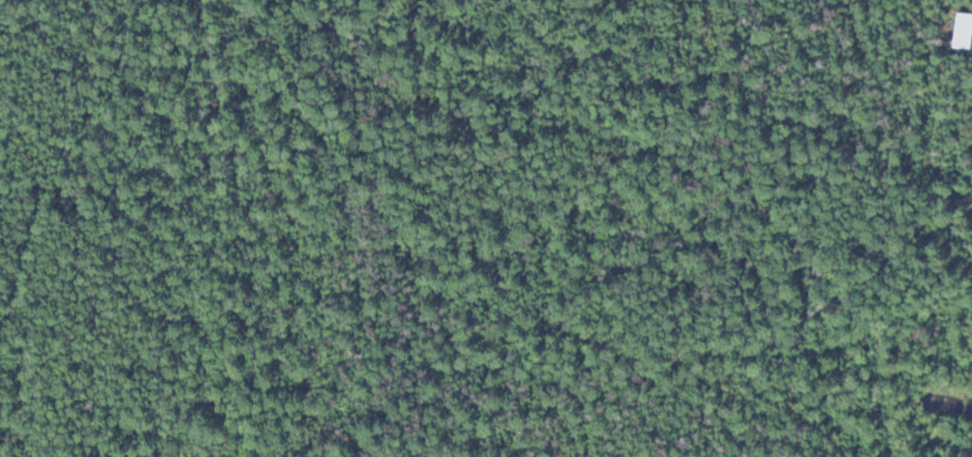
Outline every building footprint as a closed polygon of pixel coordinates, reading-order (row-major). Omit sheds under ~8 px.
[(955,46),(959,9),(941,7),(936,44),(955,46)]
